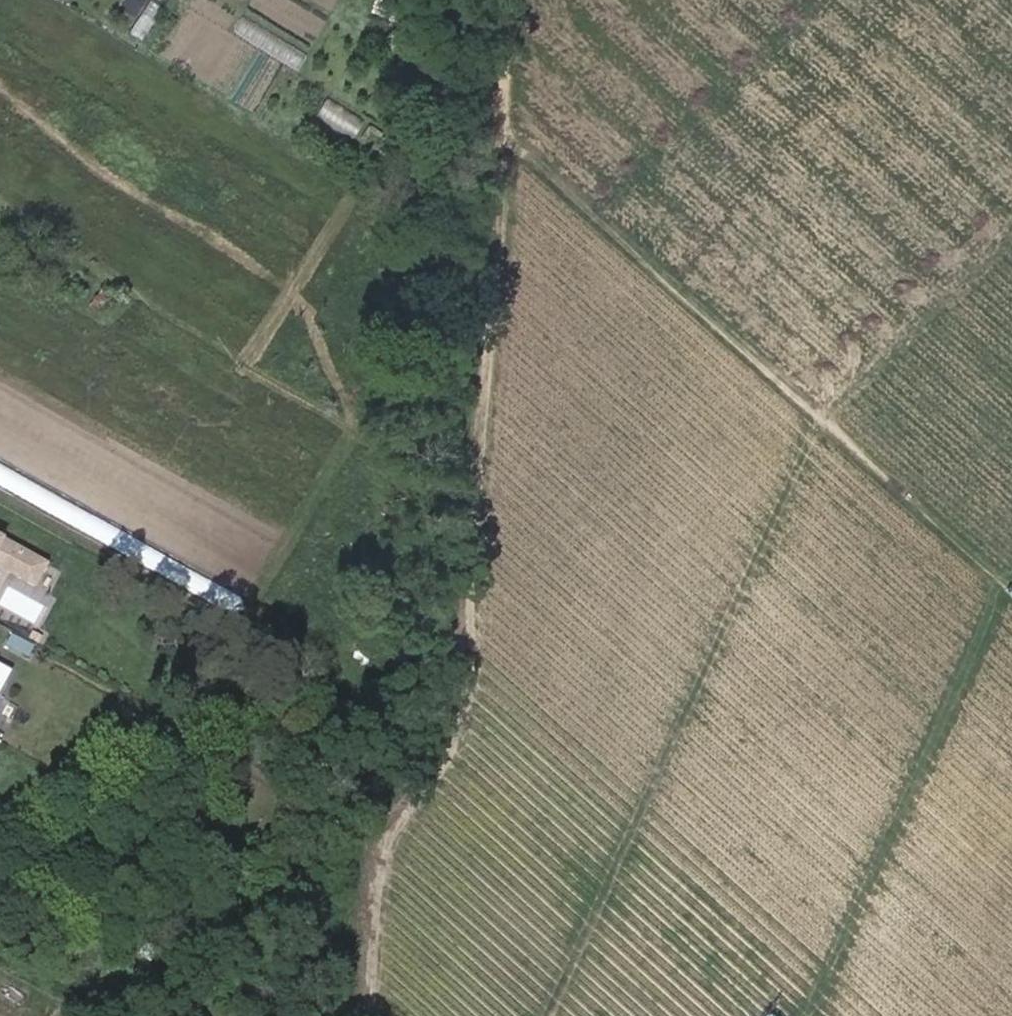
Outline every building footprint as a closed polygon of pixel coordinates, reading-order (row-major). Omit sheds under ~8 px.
[(110,294),(102,289),(92,306),(99,312),(110,294)] [(34,582),(46,560),(0,534),(0,563),(34,582)]
